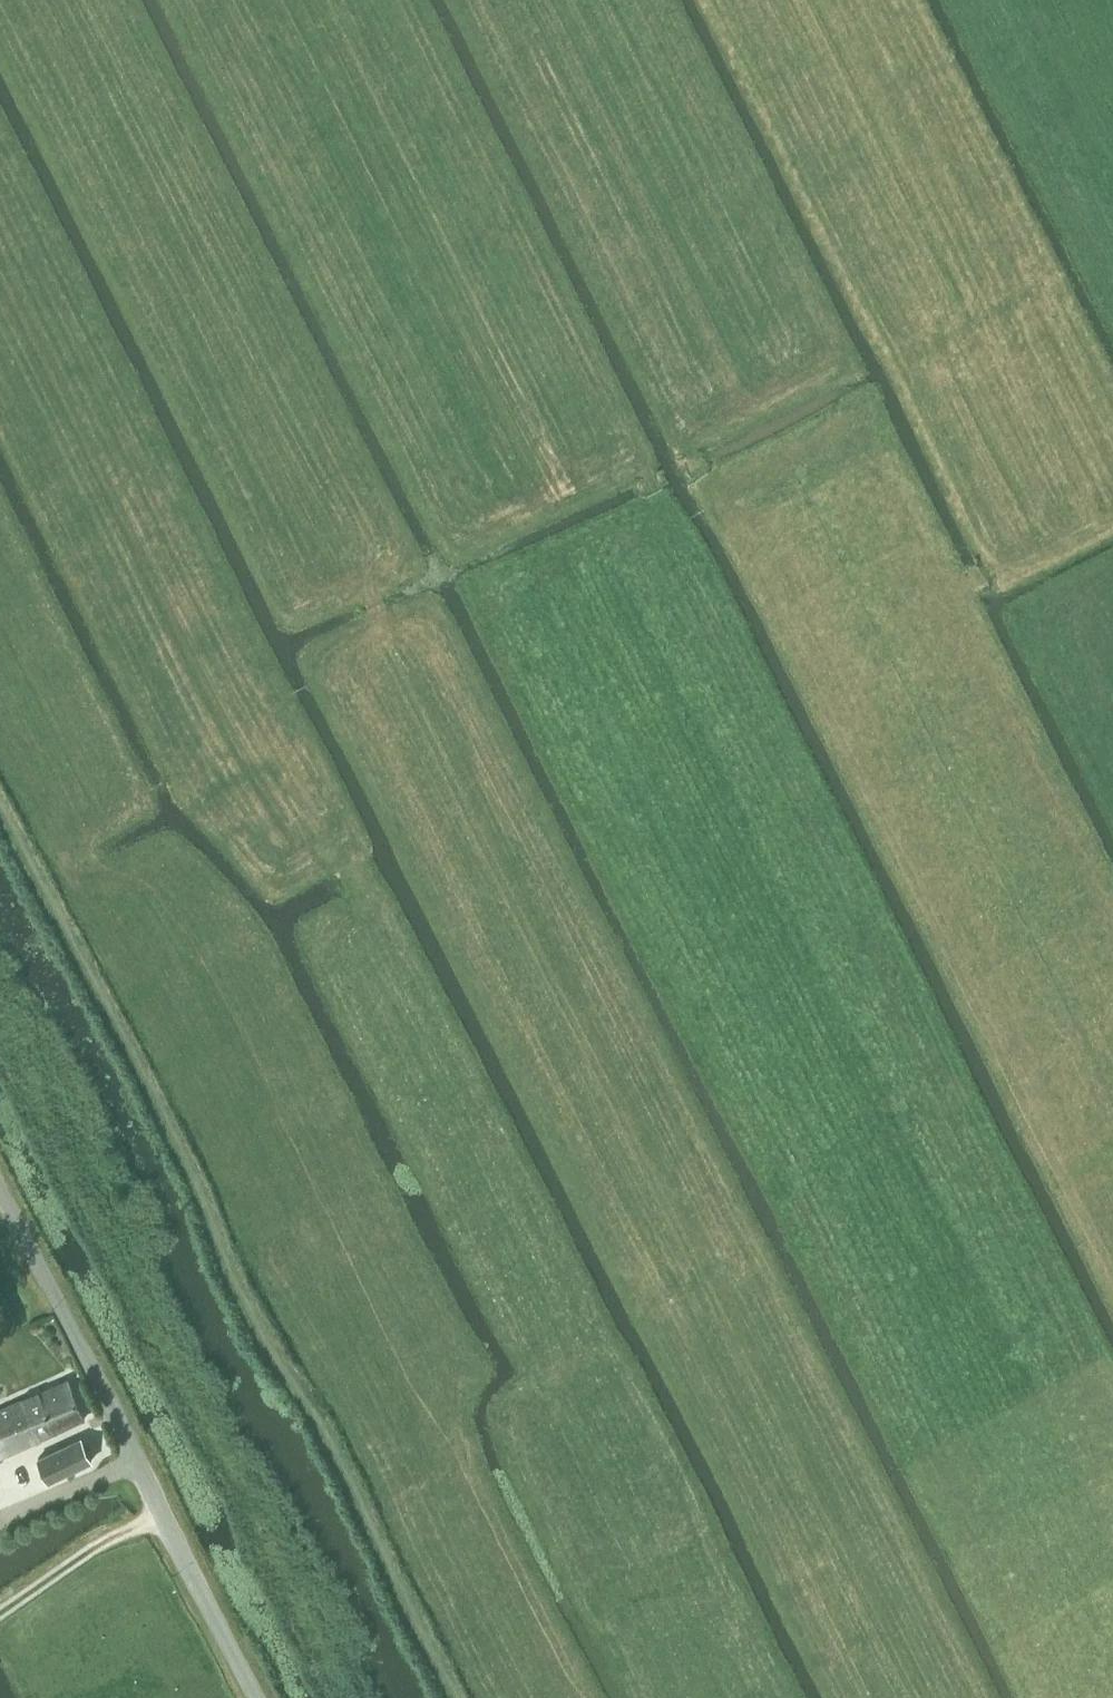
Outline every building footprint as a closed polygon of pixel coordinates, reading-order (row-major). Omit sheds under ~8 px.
[(0,1411),(0,1456),(0,1457),(85,1419),(68,1380),(0,1411)] [(90,1462),(80,1439),(37,1458),(47,1481),(90,1462)]
